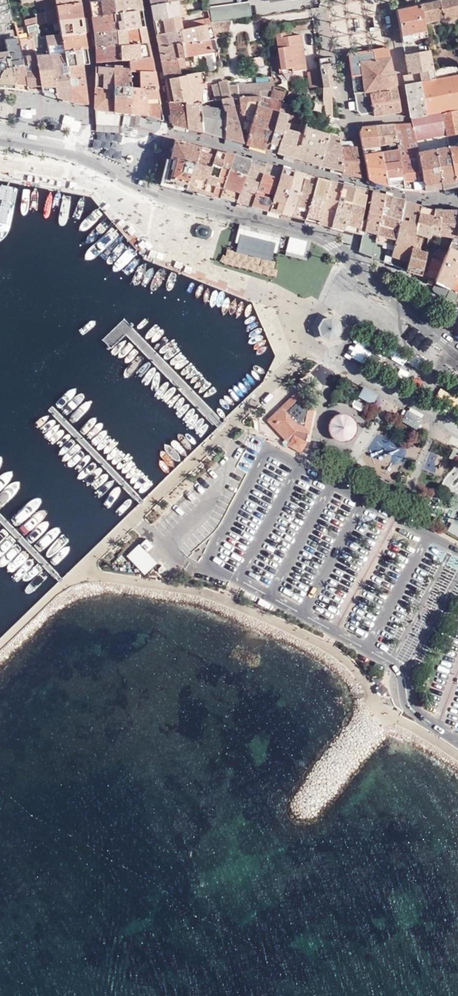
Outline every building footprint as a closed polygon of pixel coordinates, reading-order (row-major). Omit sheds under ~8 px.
[(6,42),(5,40),(4,34),(15,31),(17,31),(15,22),(9,0),(0,0),(0,44),(6,42)] [(56,5),(55,0),(43,0),(43,5),(37,6),(38,11),(36,11),(37,14),(45,12),(57,10),(56,5)] [(90,1),(92,15),(116,13),(113,0),(96,0),(90,1)] [(116,13),(124,12),(141,10),(139,0),(113,0),(116,13)] [(439,0),(436,0),(421,3),(424,19),(443,16),(439,0)] [(443,16),(445,15),(457,12),(457,0),(439,0),(443,16)] [(58,20),(81,16),(79,1),(56,5),(57,10),(58,20)] [(151,5),(154,20),(179,15),(177,1),(151,5)] [(209,8),(211,22),(231,20),(252,16),(250,2),(209,8)] [(397,9),(401,40),(427,35),(424,19),(421,3),(397,9)] [(48,24),(53,23),(53,20),(58,20),(57,10),(45,12),(46,18),(48,24)] [(117,18),(119,29),(144,26),(141,10),(124,12),(125,17),(117,18)] [(212,25),(211,22),(208,11),(203,11),(202,12),(203,20),(180,23),(182,29),(204,25),(204,26),(212,25)] [(94,32),(115,29),(119,29),(117,18),(125,17),(124,12),(116,13),(92,15),(94,32)] [(179,15),(154,20),(156,34),(182,29),(180,23),(179,15)] [(38,20),(37,16),(25,18),(26,24),(38,22),(38,20)] [(60,30),(60,34),(61,35),(84,32),(81,16),(58,20),(53,20),(53,23),(55,30),(60,30)] [(211,22),(212,25),(213,30),(231,28),(231,20),(211,22)] [(156,34),(159,45),(208,40),(204,26),(204,25),(182,29),(156,34)] [(144,26),(119,29),(115,29),(117,45),(147,41),(144,26)] [(94,32),(96,45),(96,48),(117,45),(115,29),(94,32)] [(5,40),(16,37),(15,31),(4,34),(5,40)] [(63,51),(86,48),(84,32),(61,35),(63,51)] [(287,32),(276,34),(282,72),(285,72),(285,68),(292,68),(293,70),(306,69),(301,34),(288,36),(287,32)] [(42,92),(37,55),(33,33),(28,34),(19,36),(28,90),(42,92)] [(72,102),(66,65),(63,51),(61,35),(60,34),(46,36),(48,50),(56,97),(72,102)] [(5,40),(6,42),(7,51),(16,89),(28,90),(19,36),(16,37),(5,40)] [(216,39),(208,40),(159,45),(161,60),(184,57),(190,56),(194,55),(219,52),(216,39)] [(151,56),(147,41),(117,45),(119,60),(128,59),(151,56)] [(117,45),(96,48),(96,63),(119,60),(117,45)] [(388,46),(348,53),(351,75),(361,73),(364,87),(369,87),(371,99),(380,97),(379,90),(389,89),(389,84),(396,83),(397,83),(395,73),(393,73),(388,46)] [(429,47),(405,53),(409,71),(403,72),(404,74),(419,71),(433,67),(429,47)] [(82,64),(89,64),(86,48),(63,51),(66,65),(82,64)] [(42,92),(56,97),(48,50),(45,50),(46,54),(37,55),(42,92)] [(0,51),(0,74),(3,87),(16,89),(7,51),(0,51)] [(261,55),(251,56),(252,64),(262,63),(261,55)] [(151,56),(128,59),(129,67),(129,74),(154,71),(151,56)] [(321,72),(331,72),(329,56),(319,57),(321,69),(321,72)] [(184,57),(161,60),(165,78),(181,76),(180,68),(185,67),(184,63),(184,57)] [(457,72),(457,65),(457,62),(433,67),(435,76),(457,72)] [(66,65),(72,102),(88,104),(82,64),(66,65)] [(270,99),(274,86),(273,81),(271,81),(271,84),(228,87),(222,64),(220,65),(218,66),(218,69),(197,73),(191,74),(181,76),(165,78),(169,101),(185,103),(200,106),(200,103),(222,99),(233,98),(239,98),(264,97),(270,99)] [(96,66),(95,80),(114,81),(114,67),(96,66)] [(190,70),(189,66),(185,67),(180,68),(181,76),(191,74),(190,70)] [(114,111),(120,112),(131,114),(129,74),(129,67),(114,67),(114,81),(114,111)] [(419,71),(421,79),(427,114),(414,117),(412,122),(418,153),(435,149),(448,147),(442,114),(457,110),(457,72),(435,76),(433,67),(419,71)] [(323,85),(321,72),(321,69),(308,71),(311,86),(323,85)] [(131,114),(141,116),(149,116),(160,120),(163,119),(154,71),(129,74),(131,114)] [(405,83),(421,79),(419,71),(404,74),(405,83)] [(321,72),(323,85),(323,87),(334,86),(331,72),(321,72)] [(411,115),(414,117),(427,114),(421,79),(405,83),(411,115)] [(94,109),(95,109),(114,111),(114,81),(95,80),(94,109)] [(374,114),(401,109),(396,83),(389,84),(389,89),(379,90),(380,97),(371,99),(373,111),(374,114)] [(254,118),(246,143),(267,150),(279,113),(286,90),(274,86),(270,99),(264,97),(239,98),(243,115),(254,118)] [(323,100),(324,100),(331,101),(332,97),(335,96),(334,86),(323,87),(323,100)] [(357,113),(373,111),(371,99),(365,100),(364,90),(354,92),(357,113)] [(325,115),(324,100),(323,100),(314,97),(311,110),(310,111),(325,115)] [(223,110),(226,137),(246,143),(233,98),(222,99),(223,110)] [(333,117),(331,101),(324,100),(325,115),(330,117),(333,117)] [(169,101),(173,123),(187,127),(185,103),(169,101)] [(187,127),(204,131),(200,106),(185,103),(187,127)] [(223,110),(200,106),(204,131),(226,137),(223,110)] [(120,112),(114,111),(95,109),(95,123),(118,127),(120,112)] [(442,114),(448,147),(456,185),(457,185),(457,110),(442,114)] [(297,158),(306,127),(308,118),(303,116),(299,133),(288,130),(289,127),(286,126),(288,116),(279,113),(267,150),(297,158)] [(135,128),(137,128),(139,126),(141,116),(131,114),(129,122),(129,123),(129,125),(130,126),(132,128),(133,128),(135,128)] [(328,127),(340,129),(339,118),(333,117),(330,117),(328,127)] [(394,123),(397,141),(398,149),(404,188),(425,192),(424,190),(418,153),(412,122),(412,121),(394,123)] [(397,141),(394,123),(375,124),(379,144),(397,141)] [(387,184),(381,152),(379,144),(375,124),(362,125),(359,131),(369,178),(374,181),(387,184)] [(329,134),(306,127),(297,158),(319,165),(329,134)] [(341,138),(329,134),(319,165),(344,172),(339,147),(342,147),(343,143),(343,140),(341,140),(341,138)] [(175,139),(170,158),(194,164),(195,163),(200,146),(175,139)] [(342,147),(339,147),(344,172),(344,173),(362,177),(356,147),(347,147),(346,143),(343,143),(342,147)] [(211,168),(217,151),(200,146),(195,163),(211,168)] [(442,187),(456,185),(448,147),(435,149),(442,187)] [(381,152),(387,184),(404,188),(398,149),(381,152)] [(418,153),(424,190),(442,187),(435,149),(418,153)] [(211,168),(195,163),(194,164),(186,189),(212,196),(225,153),(217,151),(211,168)] [(225,153),(212,196),(219,198),(229,169),(233,155),(225,153)] [(245,175),(250,160),(233,155),(229,169),(245,175)] [(186,189),(194,164),(170,158),(164,183),(186,189)] [(250,160),(245,175),(235,202),(251,206),(259,183),(265,164),(250,160)] [(273,194),(282,168),(265,164),(259,183),(264,185),(266,187),(265,192),(273,194)] [(280,213),(294,172),(282,168),(273,194),(268,210),(280,213)] [(245,175),(229,169),(219,198),(235,202),(245,175)] [(292,216),(305,175),(294,172),(280,213),(292,216)] [(305,175),(292,216),(304,220),(311,195),(316,177),(305,175)] [(324,198),(329,181),(316,177),(311,195),(324,198)] [(329,181),(324,198),(317,223),(331,226),(338,200),(342,185),(329,181)] [(259,183),(251,206),(268,210),(273,194),(265,192),(266,187),(264,185),(259,183)] [(350,203),(353,188),(342,185),(338,200),(350,203)] [(350,203),(363,207),(366,191),(353,188),(350,203)] [(372,192),(366,220),(364,231),(360,251),(373,257),(377,234),(384,195),(372,192)] [(324,198),(311,195),(304,220),(317,223),(324,198)] [(392,264),(404,201),(384,195),(377,234),(387,237),(383,261),(392,264)] [(350,203),(338,200),(331,226),(343,230),(350,203)] [(392,264),(392,265),(407,270),(414,237),(414,234),(417,222),(420,205),(404,201),(392,264)] [(343,230),(358,234),(359,230),(361,219),(363,207),(350,203),(343,230)] [(432,225),(435,209),(420,205),(417,222),(432,225)] [(452,236),(454,234),(456,235),(457,229),(457,211),(437,210),(435,209),(432,225),(438,226),(436,234),(452,236)] [(430,233),(436,234),(438,226),(432,225),(417,222),(414,234),(419,235),(429,237),(430,233)] [(309,260),(314,240),(248,225),(244,245),(236,243),(230,268),(277,279),(278,277),(313,285),(318,262),(309,260)] [(200,236),(207,238),(209,236),(211,230),(209,228),(203,226),(199,229),(198,233),(200,236)] [(387,237),(377,234),(373,257),(383,261),(387,237)] [(438,281),(452,288),(457,273),(457,235),(456,235),(454,234),(452,236),(447,252),(436,280),(438,281)] [(417,246),(427,248),(429,237),(419,235),(418,238),(417,246)] [(414,237),(407,270),(418,274),(422,275),(427,252),(416,250),(417,246),(418,238),(414,237)] [(428,277),(436,280),(447,252),(440,249),(437,260),(433,259),(428,277)] [(405,278),(407,270),(392,265),(389,272),(405,278)] [(416,282),(418,274),(407,270),(405,278),(416,282)] [(447,297),(452,288),(438,281),(434,288),(437,290),(436,292),(447,297)] [(457,298),(457,291),(452,288),(447,297),(456,302),(457,298)] [(320,336),(329,341),(339,338),(343,331),(341,322),(332,317),(323,319),(317,327),(320,336)] [(364,386),(358,397),(373,405),(379,394),(364,386)] [(316,410),(297,391),(266,421),(285,440),(281,443),(285,448),(287,446),(291,438),(294,435),(296,431),(307,433),(309,434),(316,410)] [(338,443),(359,431),(348,409),(326,421),(338,443)] [(417,430),(423,419),(408,410),(401,421),(417,430)] [(294,435),(305,441),(307,433),(296,431),(294,435)] [(368,447),(386,458),(395,445),(377,433),(368,447)] [(294,435),(291,438),(287,446),(302,453),(307,442),(305,441),(294,435)] [(452,522),(447,532),(457,537),(457,525),(452,522)] [(139,543),(126,555),(144,574),(157,561),(139,543)]
